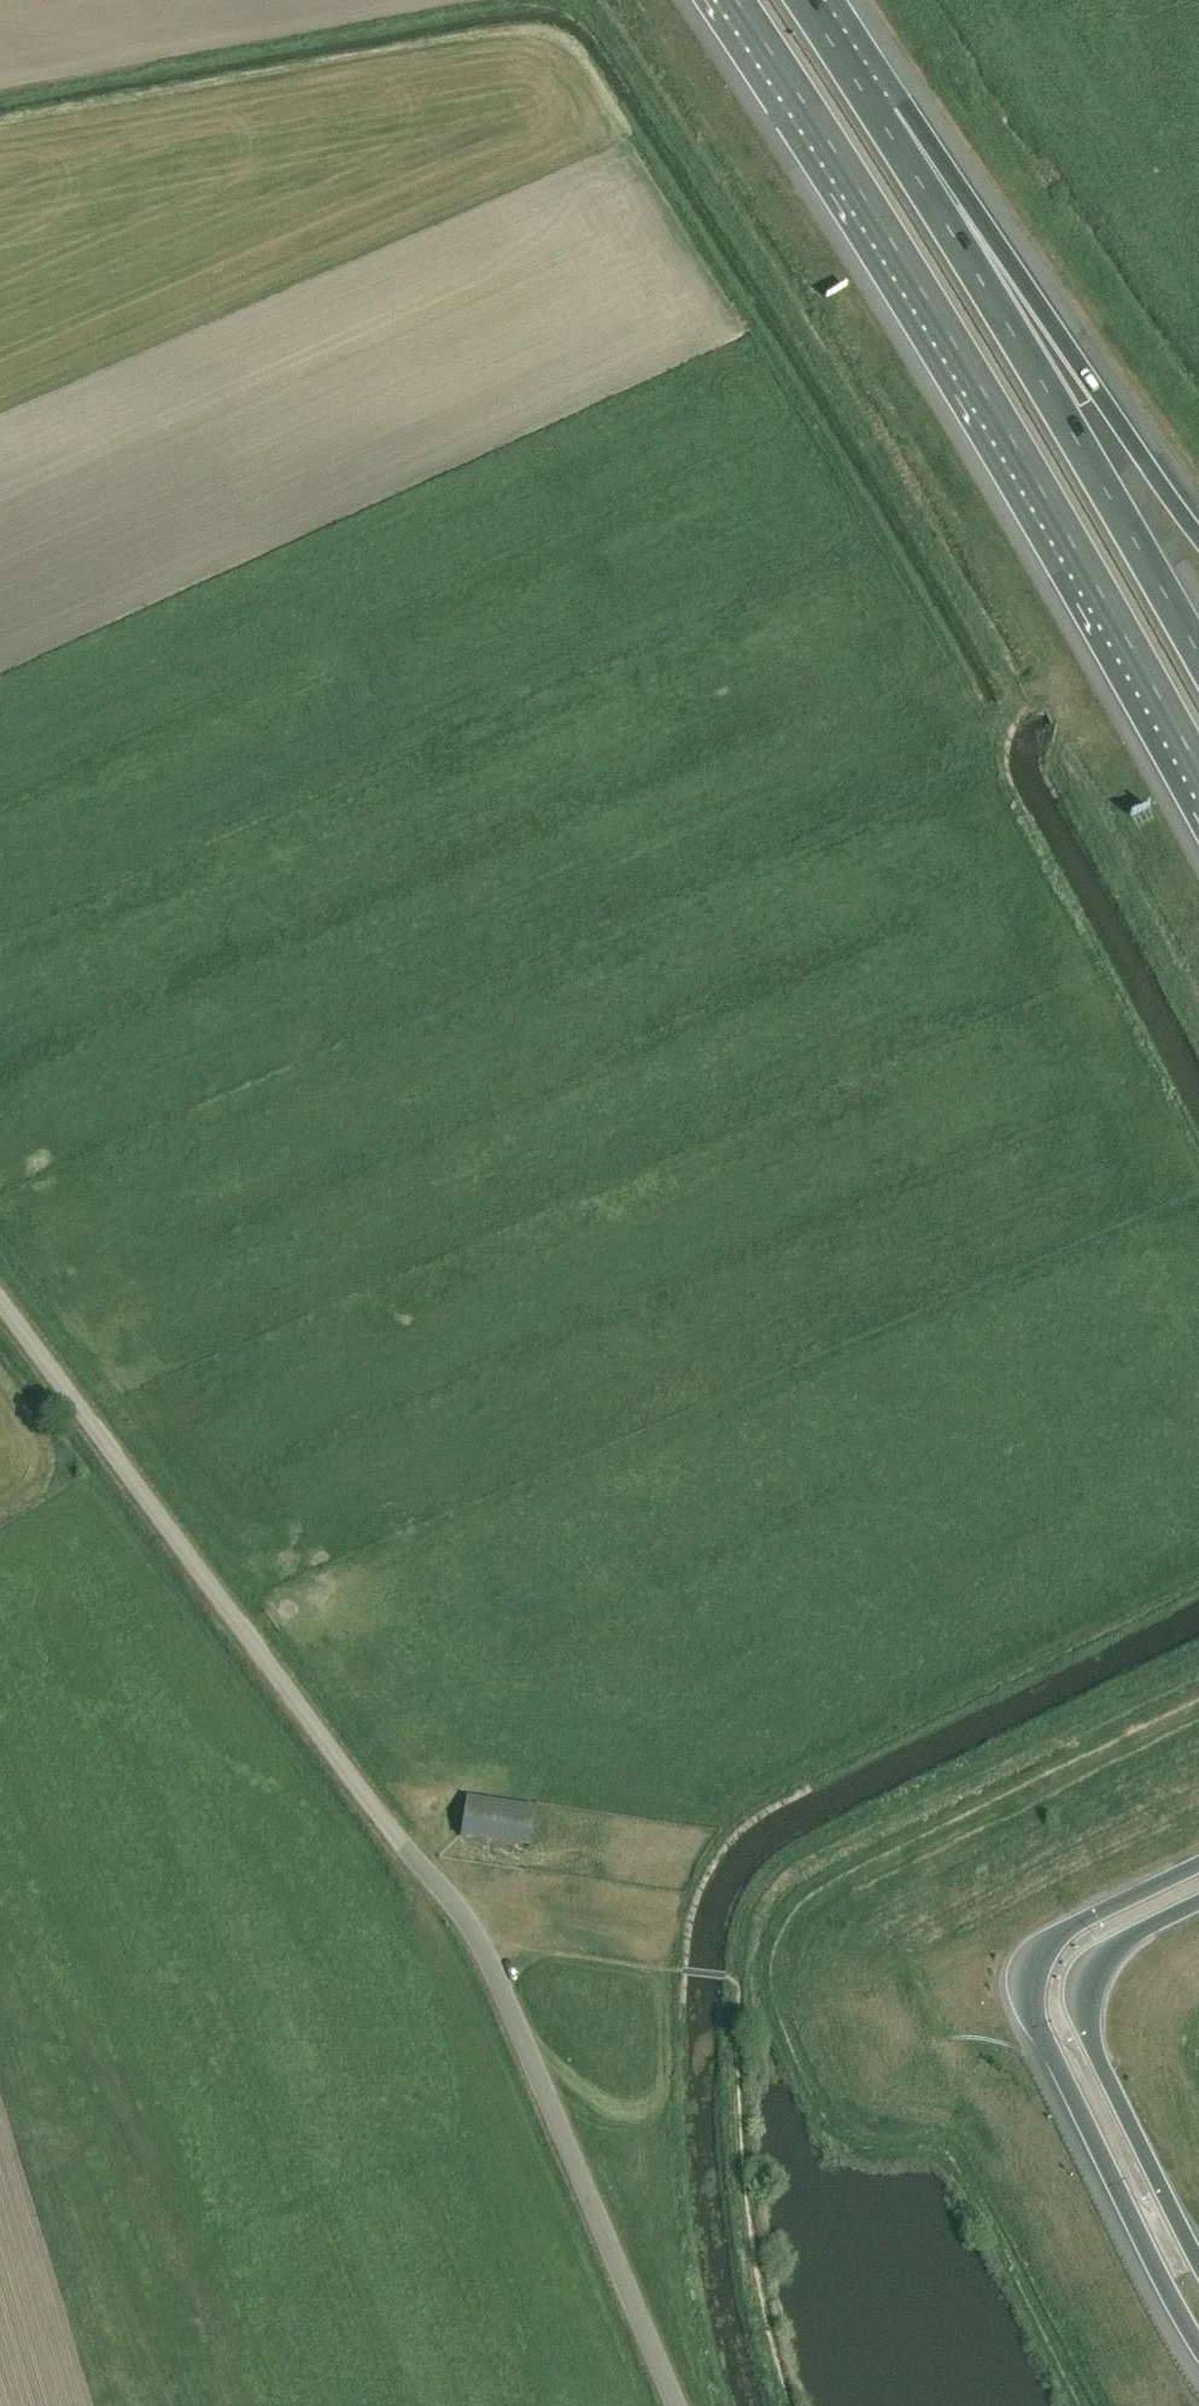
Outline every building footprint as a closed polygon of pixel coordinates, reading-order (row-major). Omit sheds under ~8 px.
[(462,1838),(528,1848),(534,1809),(467,1799),(462,1838)]
